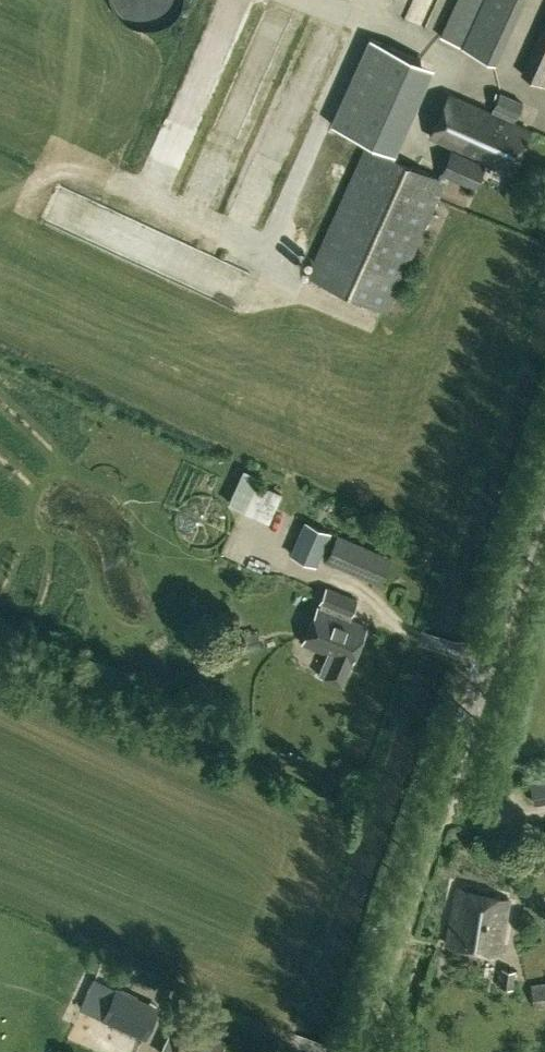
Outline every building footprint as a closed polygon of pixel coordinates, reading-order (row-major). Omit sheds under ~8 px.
[(399,8),(402,0),(387,0),(385,4),(399,8)] [(523,0),(455,0),(439,35),(495,61),(523,0)] [(520,72),(544,83),(544,19),(520,72)] [(364,31),(328,120),(393,146),(429,58),(364,31)] [(501,90),(491,112),(513,122),(523,101),(501,90)] [(513,122),(491,112),(451,93),(431,135),(508,170),(527,129),(513,122)] [(357,138),(304,273),(384,304),(429,189),(462,201),(474,168),(441,155),(436,169),(357,138)] [(251,461),(235,492),(277,512),(292,481),(251,461)] [(315,564),(329,532),(306,522),(292,554),(315,564)] [(392,557),(338,533),(326,560),(381,584),(392,557)] [(327,585),(318,604),(319,605),(304,641),(328,652),(319,674),(341,683),(366,624),(349,617),(357,598),(327,585)] [(230,656),(262,647),(257,630),(225,639),(230,656)] [(529,781),(533,803),(544,800),(544,778),(529,781)] [(459,888),(447,942),(501,953),(512,899),(459,888)] [(515,969),(501,967),(498,984),(513,987),(515,969)] [(531,983),(534,1007),(544,1005),(544,981),(531,983)] [(102,1017),(145,1037),(158,1005),(117,986),(102,1017)] [(176,1051),(178,1051),(218,1051),(223,1039),(188,1023),(176,1051)]
